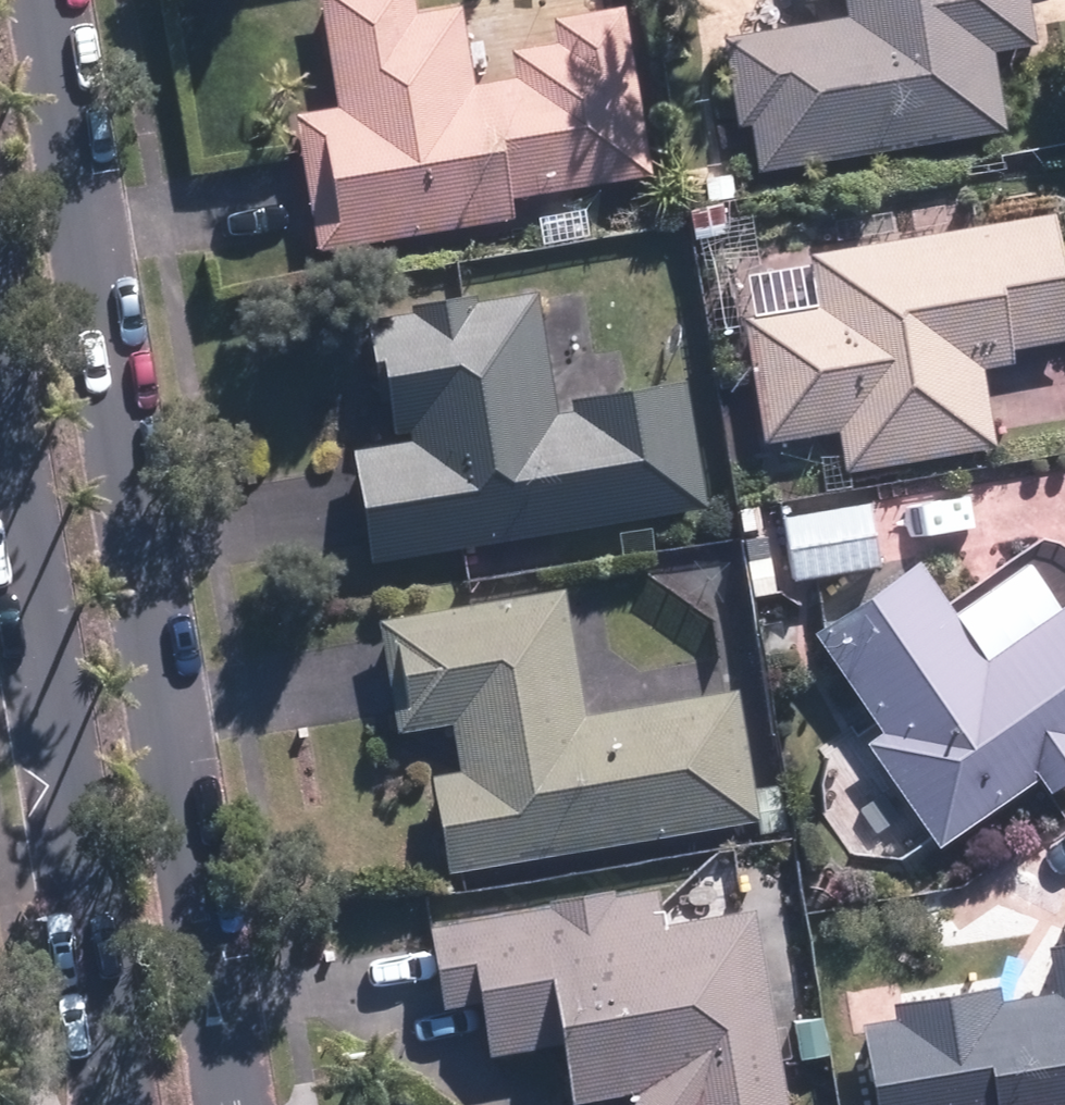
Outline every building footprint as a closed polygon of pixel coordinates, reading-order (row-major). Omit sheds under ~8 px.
[(314,249),(516,219),(513,198),(652,177),(629,29),(511,47),(504,0),(317,0),(333,106),(294,112),(314,249)] [(759,172),(1006,129),(992,51),(1037,43),(1030,0),(841,0),(844,15),(720,36),(735,126),(750,123),(759,172)] [(748,329),(762,444),(842,434),(846,467),(992,449),(980,355),(1064,344),(1064,315),(1053,215),(809,245),(816,301),(746,309),(748,329)] [(541,300),(366,323),(382,445),(352,449),(366,560),(700,516),(682,380),(554,397),(541,300)] [(868,502),(781,518),(792,581),(880,565),(868,502)] [(889,781),(855,805),(876,834),(910,810),(936,848),(1039,776),(1048,790),(1064,778),(1064,617),(1028,564),(953,616),(915,561),(811,634),(880,732),(863,744),(889,781)] [(433,776),(450,873),(756,818),(758,831),(789,825),(782,785),(751,790),(732,685),(580,712),(558,589),(375,622),(395,730),(450,720),(459,771),(433,776)] [(625,1104),(791,1104),(758,912),(662,928),(654,883),(428,921),(442,1005),(477,999),(488,1065),(565,1052),(574,1104),(580,1104),(616,1099),(625,1104)] [(1046,946),(1053,989),(994,999),(991,984),(902,1000),(898,973),(853,981),(874,1104),(1064,1104),(1064,943),(1046,946)]
